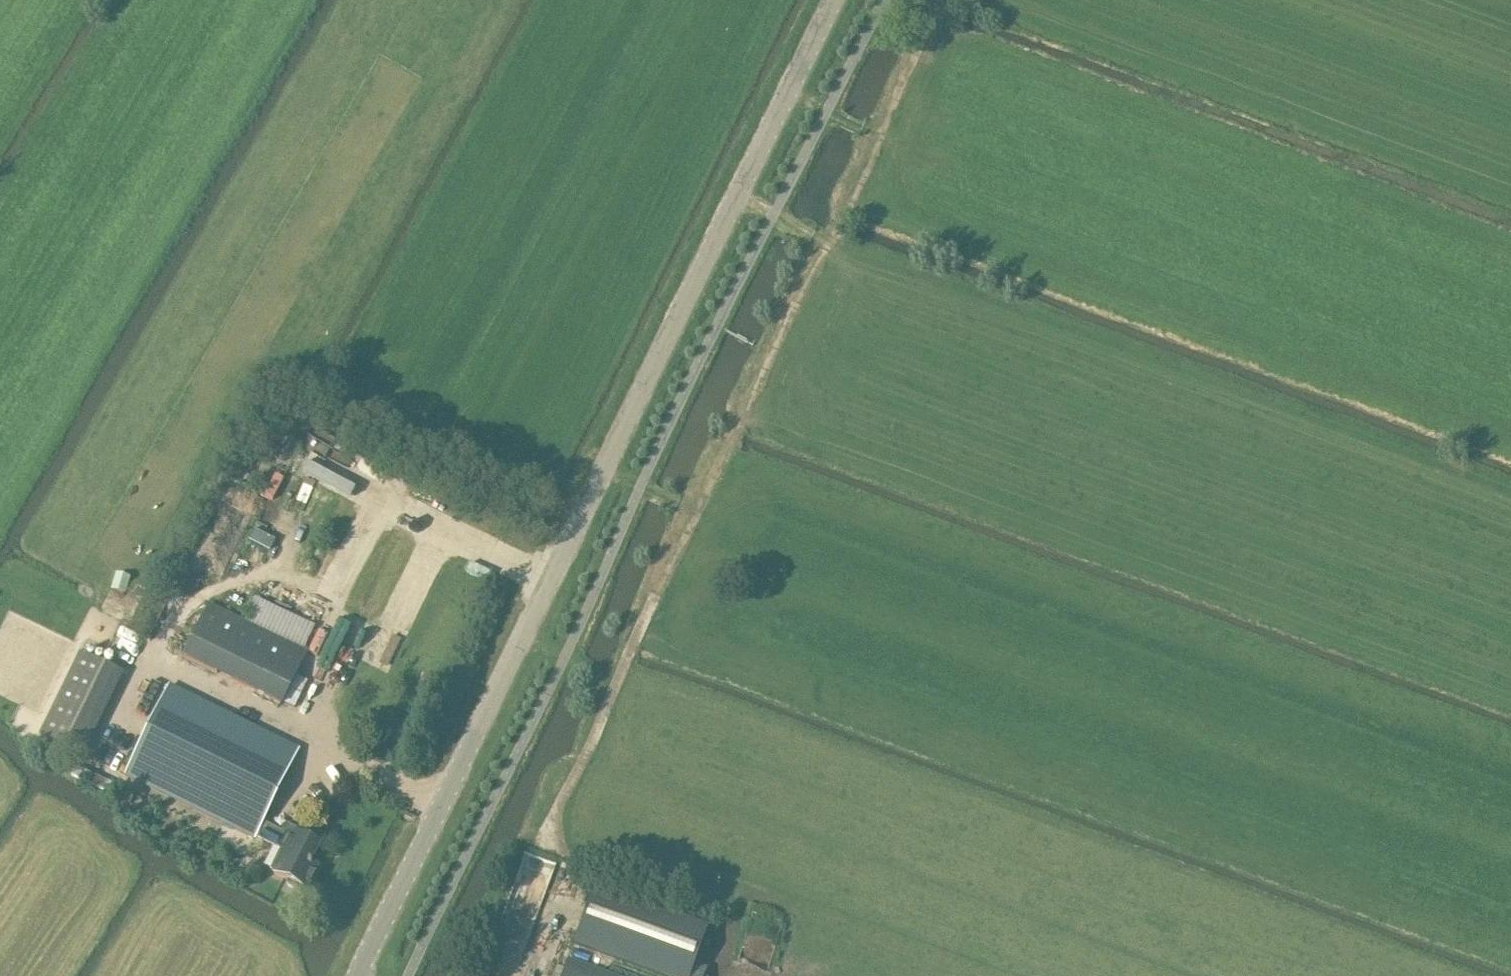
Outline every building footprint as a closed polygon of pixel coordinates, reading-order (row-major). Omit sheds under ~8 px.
[(259,601),(248,624),(307,653),(318,630),(259,601)] [(307,653),(248,624),(208,605),(182,658),(282,707),(307,653)] [(76,651),(39,734),(82,754),(119,670),(76,651)] [(255,838),(263,822),(299,748),(169,684),(123,777),(253,841),(255,838)] [(116,798),(130,805),(135,796),(121,789),(116,798)] [(263,822),(255,838),(284,852),(274,874),(287,881),(287,883),(288,887),(296,891),(302,889),(302,888),(305,889),(315,867),(308,864),(317,846),(311,843),(314,838),(286,824),(283,832),(263,822)] [(253,855),(243,851),(238,863),(248,867),(253,855)] [(544,907),(555,861),(521,854),(510,900),(544,907)] [(695,964),(708,927),(594,886),(572,946),(655,975),(691,975),(695,964)] [(567,959),(561,975),(616,975),(567,959)] [(707,968),(695,964),(691,975),(704,975),(707,968)]
